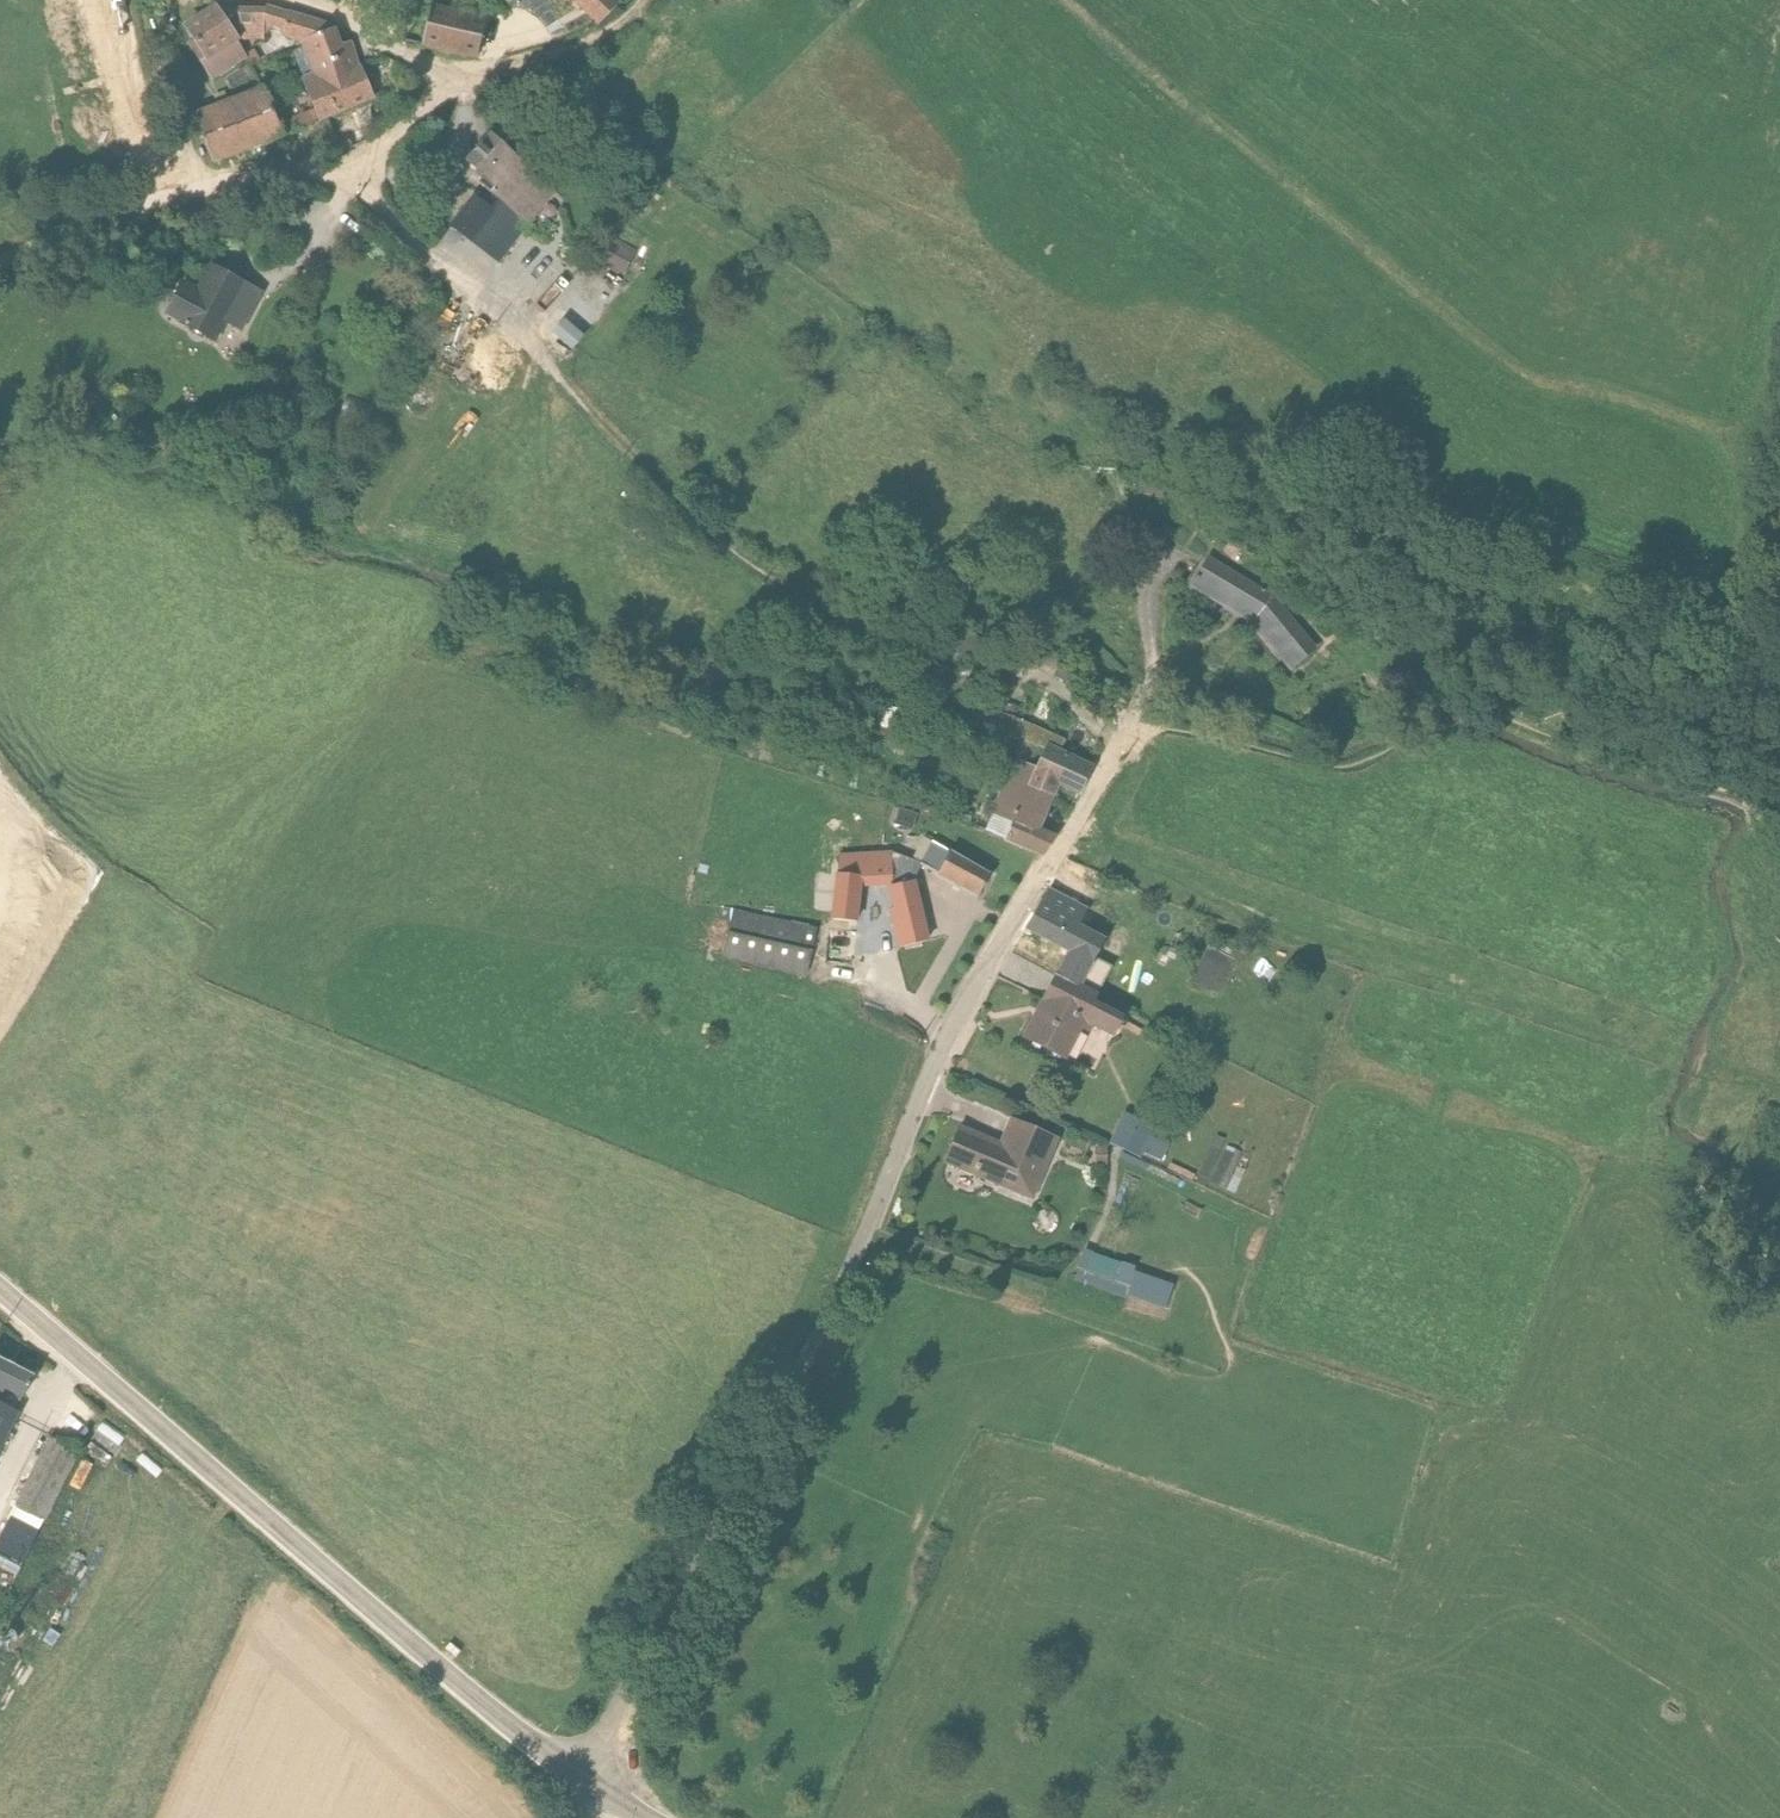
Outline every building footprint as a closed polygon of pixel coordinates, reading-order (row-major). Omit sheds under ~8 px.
[(215,8),(235,39),(263,40),(263,25),(283,33),(291,15),(277,11),(224,11),(225,2),(212,0),(215,8)] [(596,27),(618,4),(614,0),(568,0),(596,27)] [(431,5),(421,44),(476,57),(485,18),(431,5)] [(235,39),(215,8),(185,28),(193,38),(186,43),(212,81),(247,58),(235,39)] [(291,15),(283,33),(282,37),(300,44),(331,29),(328,26),(291,15)] [(331,29),(300,44),(301,47),(292,50),(307,88),(355,69),(348,44),(338,47),(331,29)] [(315,108),(320,120),(372,98),(359,67),(355,69),(307,88),(315,108)] [(283,135),(278,123),(263,85),(192,113),(213,163),(283,135)] [(278,123),(283,135),(320,120),(315,108),(278,123)] [(347,134),(329,142),(334,154),(352,145),(347,134)] [(474,197),(452,225),(500,262),(555,191),(488,139),(468,161),(484,175),(477,183),(490,193),(482,203),(474,197)] [(611,237),(597,263),(622,276),(636,251),(611,237)] [(183,284),(168,314),(217,340),(225,324),(240,332),(259,295),(210,269),(198,292),(183,284)] [(582,336),(593,321),(570,304),(559,319),(582,336)] [(342,450),(336,462),(358,473),(364,461),(342,450)] [(1196,579),(1192,586),(1252,621),(1291,668),(1317,646),(1275,595),(1209,555),(1195,578),(1196,579)] [(1027,786),(1051,796),(1056,782),(1079,793),(1091,768),(1059,753),(1064,740),(1036,728),(1014,721),(1019,708),(1004,703),(1012,680),(995,674),(987,697),(978,694),(975,705),(973,705),(966,724),(1018,739),(1044,747),(1027,786)] [(876,726),(908,732),(908,729),(911,712),(880,704),(877,723),(876,726)] [(908,732),(876,726),(873,726),(871,735),(877,736),(875,747),(905,752),(908,732)] [(1044,747),(1018,739),(987,813),(991,814),(985,831),(1044,854),(1055,837),(1037,829),(1051,796),(1027,786),(1044,747)] [(897,808),(892,824),(912,831),(917,814),(897,808)] [(862,851),(860,886),(888,888),(892,908),(890,909),(899,948),(926,941),(912,883),(920,866),(977,897),(982,887),(989,874),(957,857),(922,838),(920,843),(911,860),(891,852),(891,849),(862,851)] [(860,886),(862,851),(837,853),(836,853),(829,921),(856,923),(860,886)] [(1079,926),(1082,919),(1086,912),(1048,890),(1025,928),(1069,951),(1057,976),(1097,994),(1122,951),(1114,946),(1079,926)] [(732,909),(721,957),(806,976),(816,928),(732,909)] [(1079,926),(1114,946),(1119,937),(1082,919),(1079,926)] [(1212,941),(1189,980),(1216,996),(1235,962),(1225,955),(1228,950),(1212,941)] [(1047,1003),(1029,1040),(1066,1059),(1081,1030),(1088,1033),(1091,1027),(1112,1038),(1123,1016),(1093,1001),(1097,994),(1057,976),(1056,976),(1043,1001),(1047,1003)] [(1047,1003),(1043,1001),(1040,1000),(1022,1036),(1029,1040),(1047,1003)] [(1120,1119),(1152,1134),(1155,1128),(1123,1112),(1120,1119)] [(959,1127),(944,1162),(1033,1200),(1058,1138),(1008,1119),(998,1143),(959,1127)] [(1152,1134),(1120,1119),(1108,1143),(1141,1158),(1145,1150),(1153,1154),(1158,1145),(1149,1141),(1152,1134)] [(1094,1147),(1094,1166),(1107,1166),(1107,1147),(1094,1147)] [(1211,1147),(1194,1185),(1202,1188),(1219,1151),(1211,1147)] [(1224,1151),(1211,1183),(1219,1186),(1232,1154),(1224,1151)] [(1155,1156),(1153,1162),(1192,1181),(1194,1175),(1155,1156)] [(1077,1269),(1074,1279),(1123,1300),(1124,1296),(1165,1310),(1173,1286),(1133,1272),(1134,1267),(1121,1262),(1120,1264),(1092,1254),(1086,1272),(1077,1269)] [(1,1451),(20,1414),(15,1412),(32,1377),(0,1361),(0,1450),(1,1451)] [(0,1538),(0,1554),(21,1565),(77,1453),(49,1439),(15,1508),(13,1506),(5,1521),(8,1523),(0,1538)] [(47,1595),(66,1607),(80,1584),(61,1572),(47,1595)]
